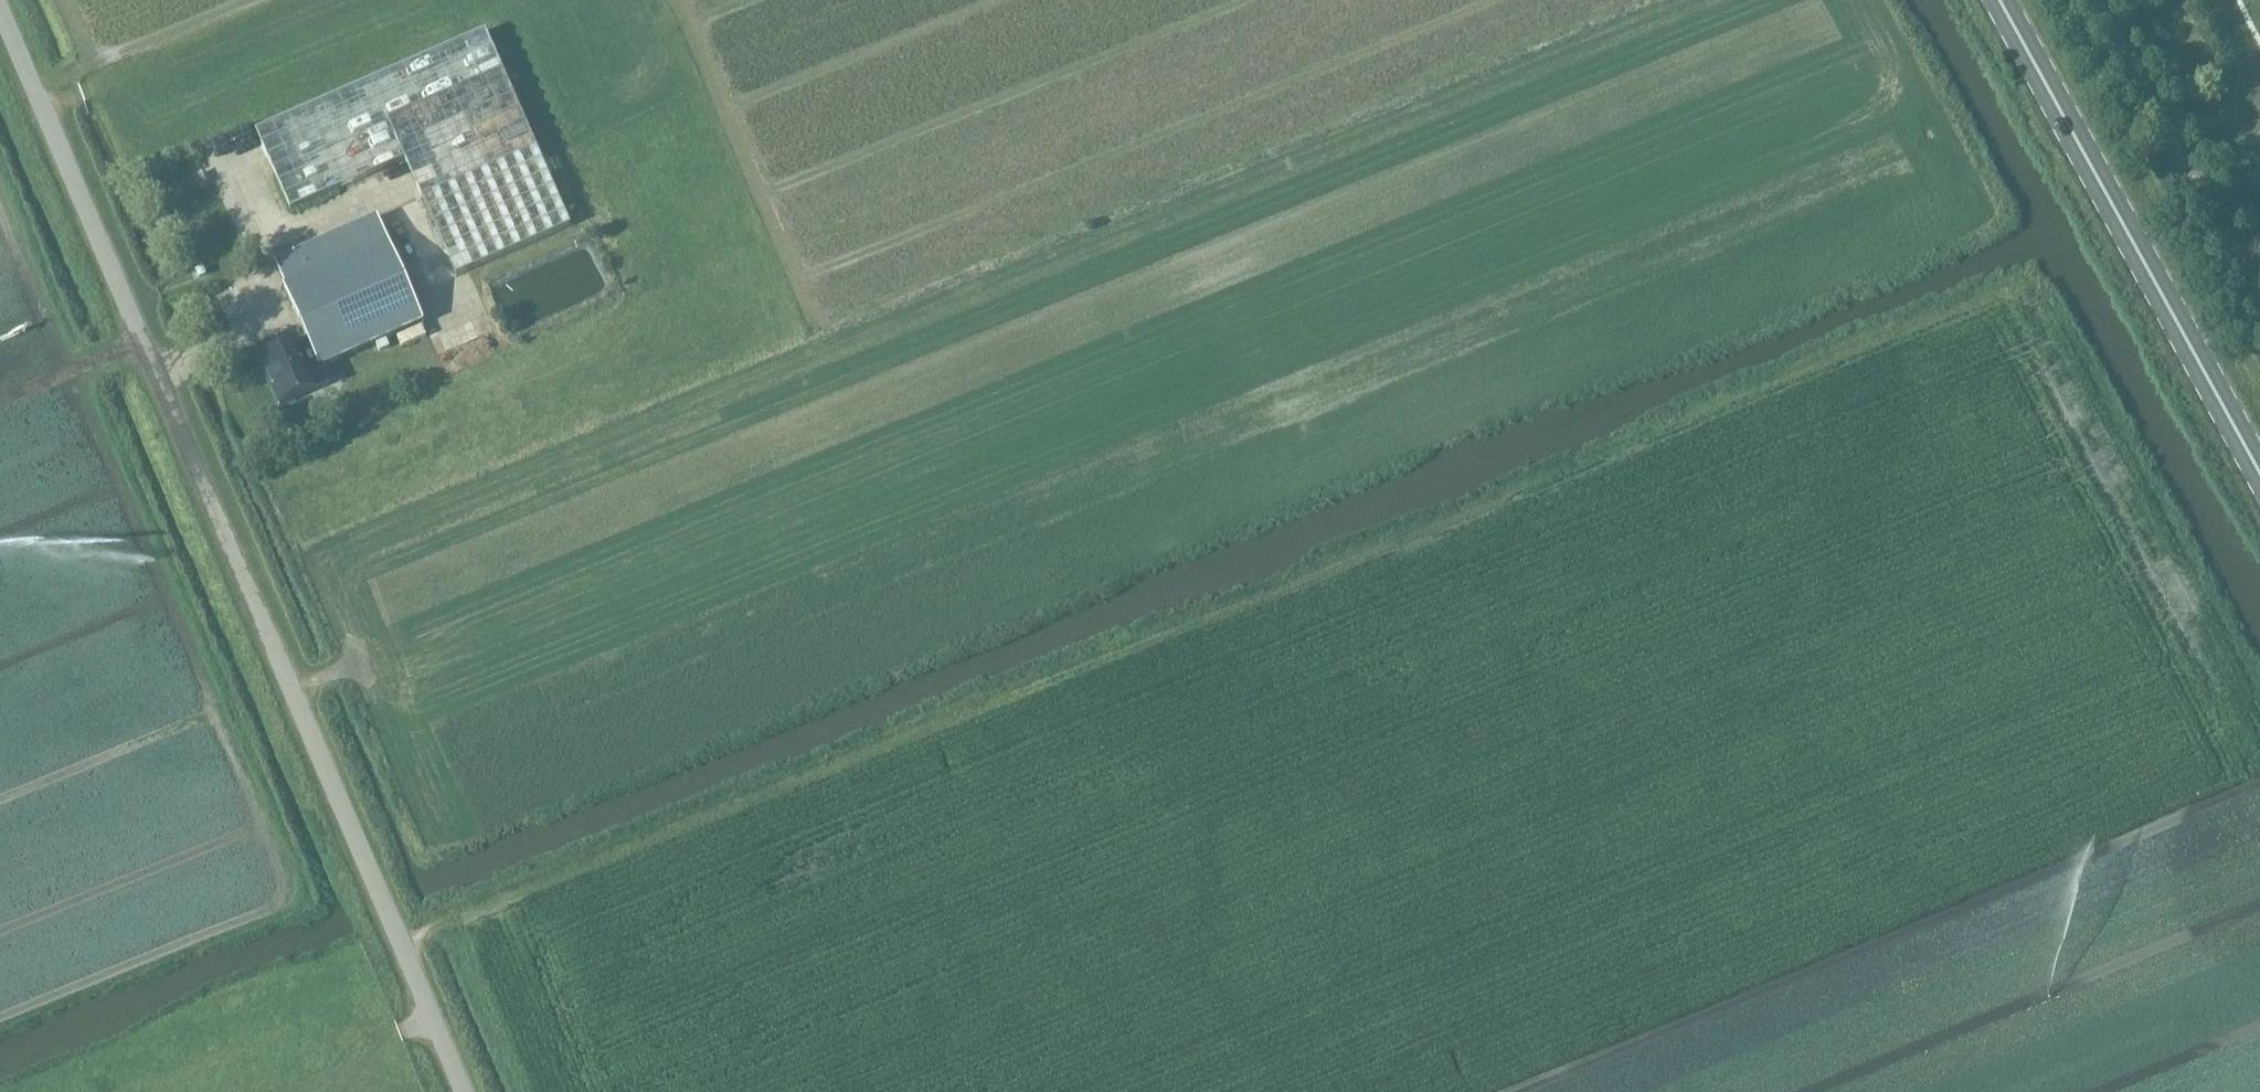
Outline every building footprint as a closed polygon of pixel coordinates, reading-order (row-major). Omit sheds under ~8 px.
[(425,197),(537,148),(483,26),(363,80),(401,164),(409,160),(425,197)] [(292,212),(401,164),(363,80),(255,127),(292,212)] [(571,226),(537,148),(425,197),(460,276),(571,226)] [(285,289),(307,340),(320,368),(374,344),(379,352),(389,348),(386,339),(423,323),(377,217),(275,261),(287,288),(285,289)] [(320,368),(307,340),(259,362),(278,407),(327,385),(320,368)]
